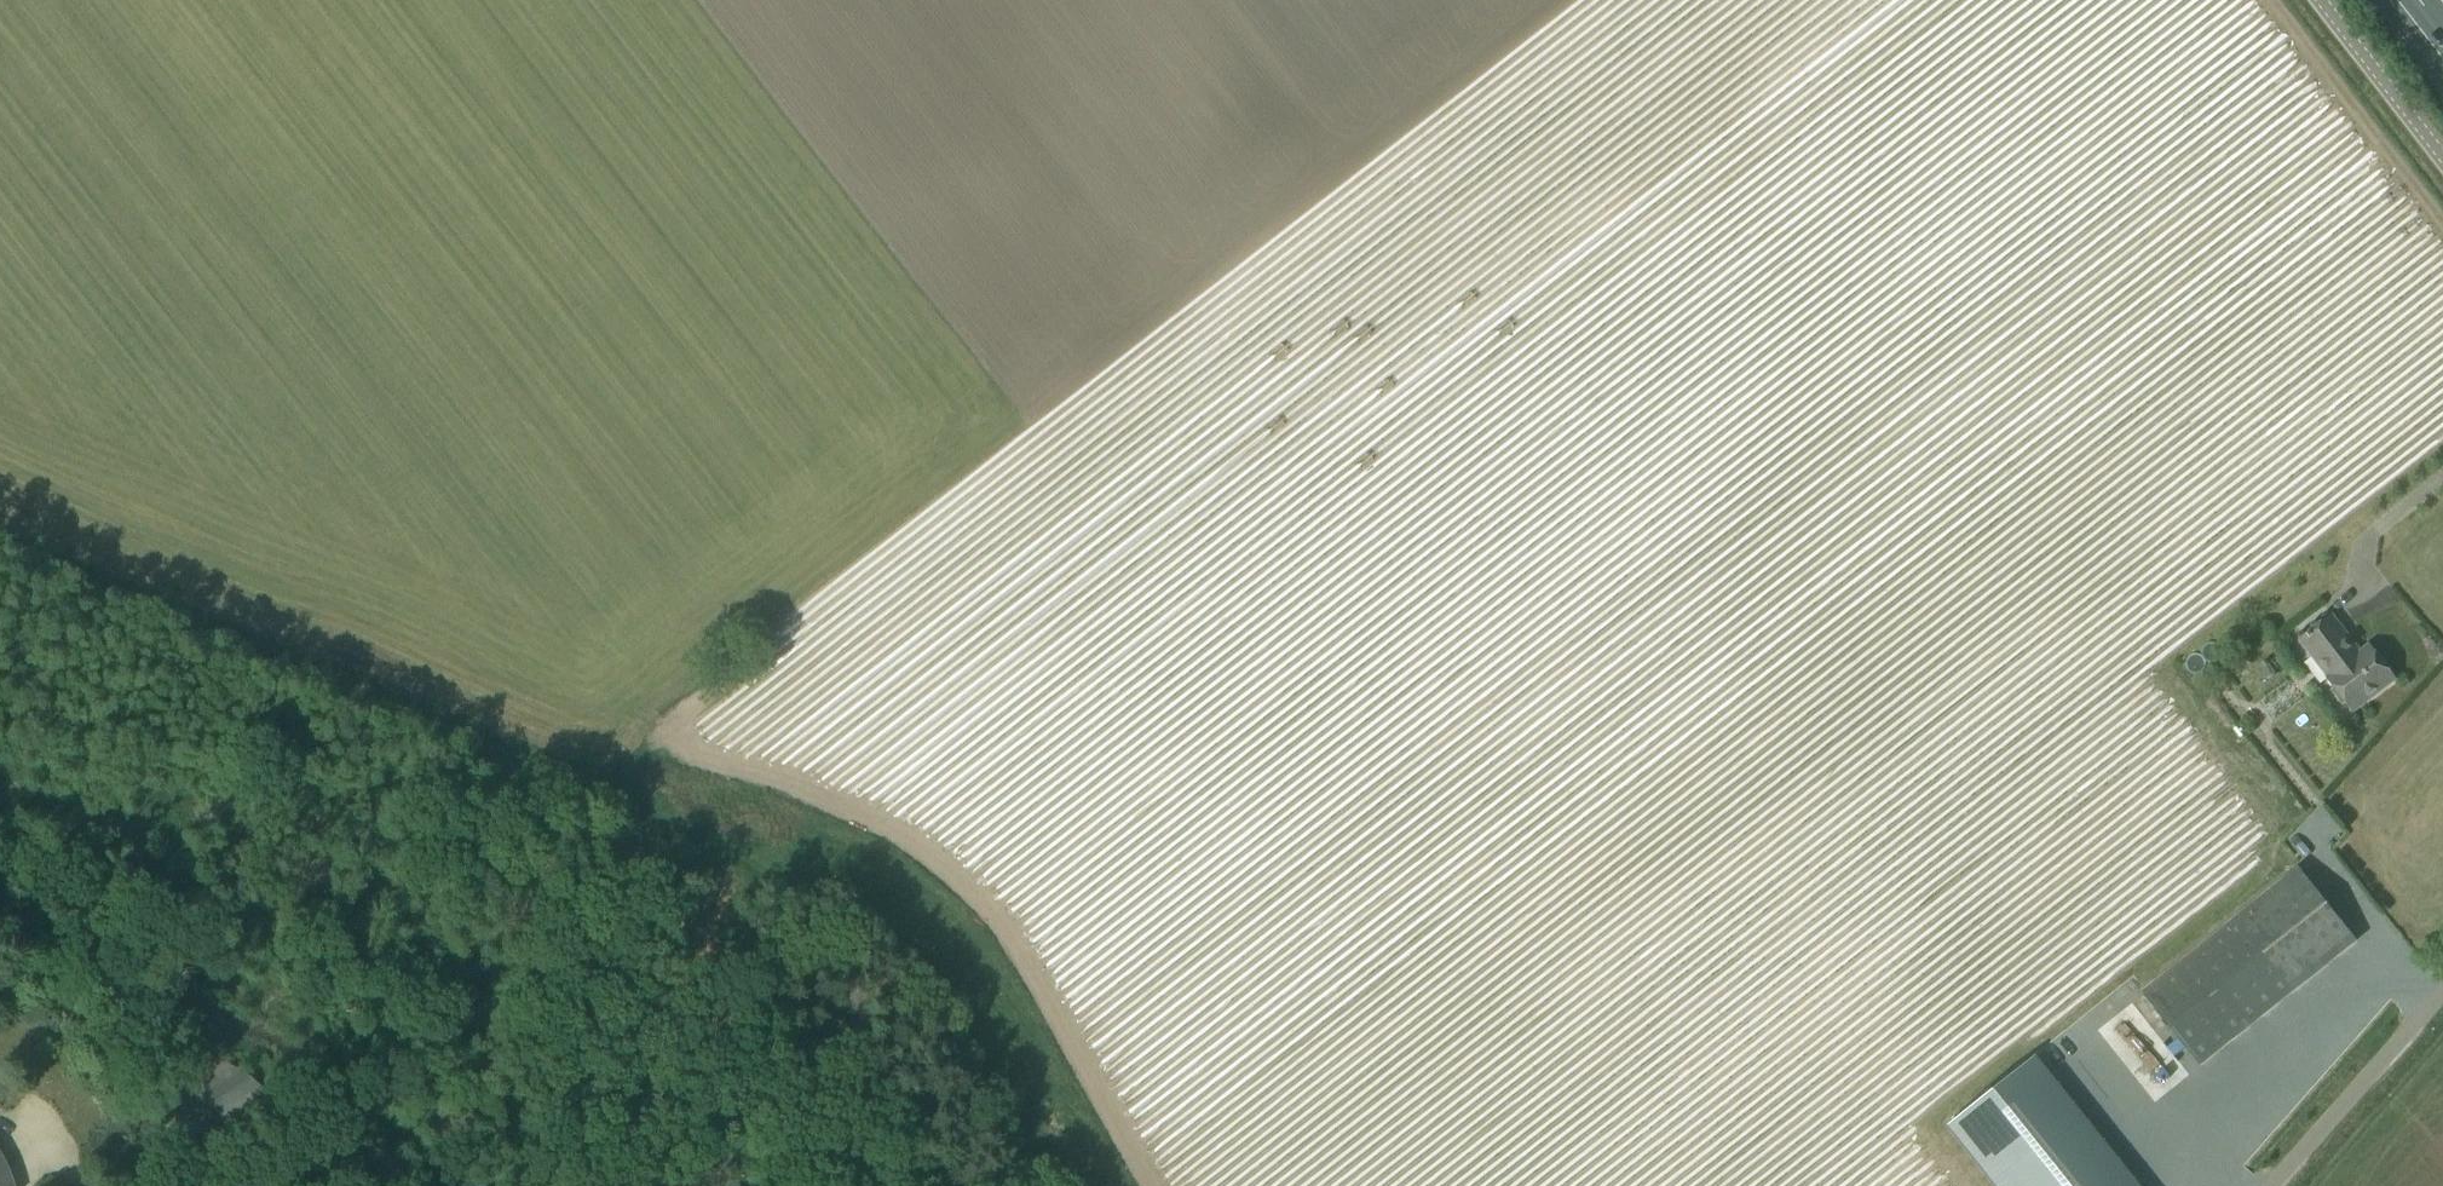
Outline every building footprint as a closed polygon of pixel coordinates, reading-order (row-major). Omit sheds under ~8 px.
[(2328,679),(2353,712),(2394,680),(2369,647),(2355,658),(2341,639),(2346,636),(2332,618),(2301,641),(2315,659),(2320,656),(2334,674),(2328,679)] [(2143,995),(2200,1066),(2356,942),(2299,871),(2143,995)] [(252,1078),(205,1051),(179,1069),(218,1128),(266,1096),(252,1078)] [(1945,1127),(1992,1185),(2134,1185),(2032,1058),(1945,1127)] [(14,1183),(12,1178),(11,1175),(9,1171),(6,1165),(0,1155),(0,1185),(14,1185),(14,1183)]
